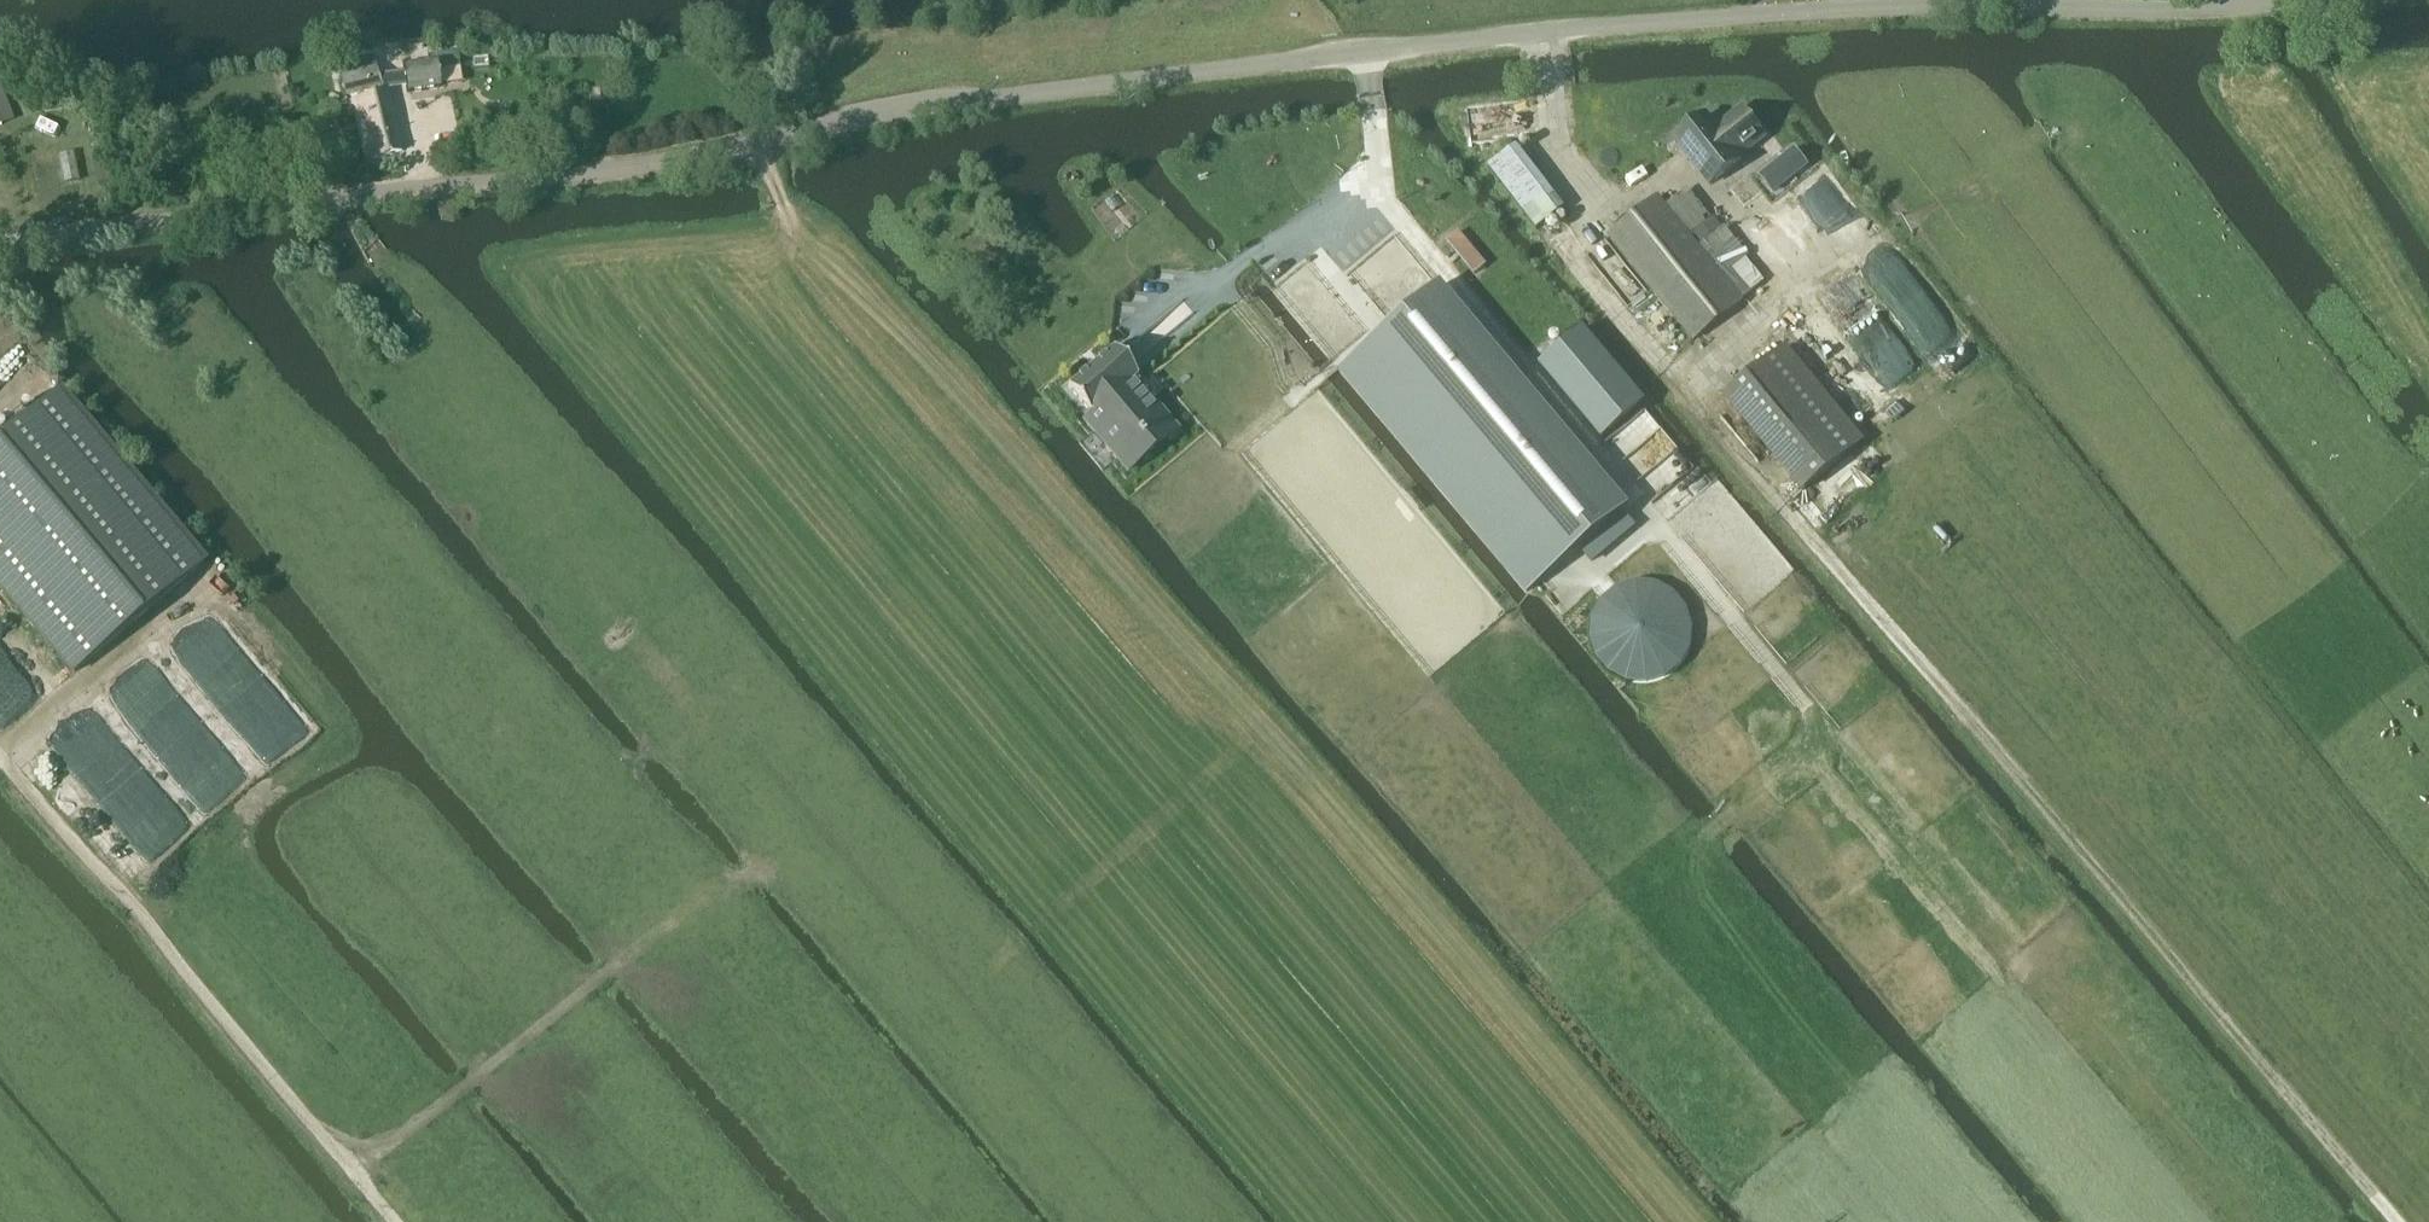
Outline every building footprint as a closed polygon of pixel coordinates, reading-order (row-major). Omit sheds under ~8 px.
[(439,70),(461,67),(459,52),(437,55),(438,62),(405,66),(408,91),(441,86),(439,70)] [(372,159),(402,151),(386,91),(383,92),(377,69),(341,78),(346,97),(358,94),(360,100),(356,101),(372,159)] [(1675,140),(1710,185),(1742,161),(1739,158),(1765,138),(1742,109),(1724,123),(1726,125),(1718,131),(1706,115),(1675,140)] [(525,130),(513,132),(515,147),(527,145),(525,130)] [(1773,192),(1807,165),(1795,150),(1761,177),(1773,192)] [(1610,237),(1619,249),(1693,341),(1742,302),(1659,198),(1610,237)] [(1459,232),(1447,242),(1475,275),(1486,265),(1459,232)] [(1428,245),(1321,328),(1454,479),(1558,401),(1428,245)] [(1542,365),(1604,439),(1645,404),(1583,330),(1542,365)] [(1108,335),(1050,381),(1065,399),(1059,403),(1097,449),(1157,402),(1118,360),(1122,354),(1108,335)] [(1727,396),(1805,490),(1862,443),(1784,349),(1727,396)] [(74,673),(204,563),(59,392),(0,442),(0,585),(74,673)]
